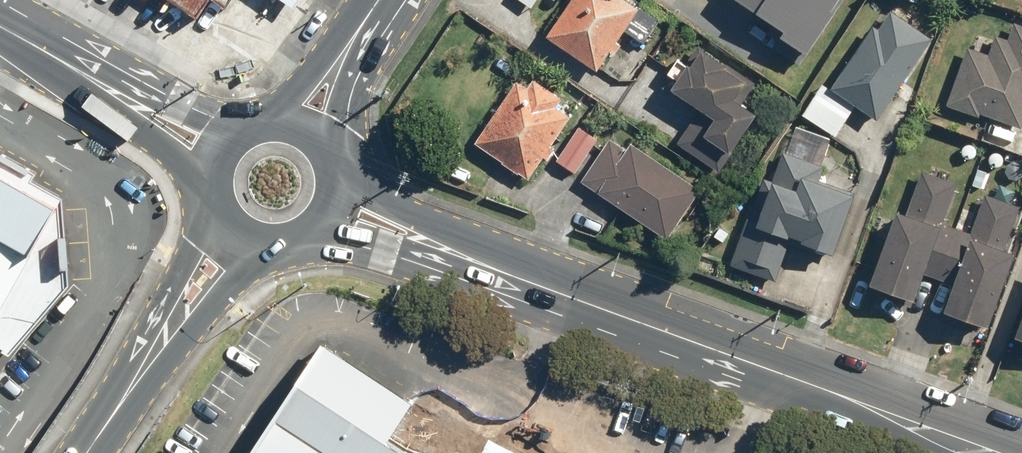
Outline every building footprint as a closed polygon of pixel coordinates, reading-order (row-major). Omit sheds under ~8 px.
[(199,19),(212,0),(171,0),(199,19)] [(295,8),(301,0),(283,0),(295,8)] [(531,8),(537,0),(520,0),(531,8)] [(544,38),(595,72),(638,8),(626,0),(569,0),(544,38)] [(785,32),(781,38),(806,55),(842,0),(735,0),(785,32)] [(872,27),(829,89),(876,120),(931,38),(889,10),(876,30),(872,27)] [(946,105),(979,117),(981,114),(1021,128),(1021,126),(1021,25),(1014,22),(1008,40),(996,35),(989,55),(967,47),(946,105)] [(698,111),(676,143),(716,171),(754,115),(740,105),(755,83),(726,63),(723,67),(696,48),(667,90),(698,111)] [(517,81),(475,143),(528,179),(570,118),(555,107),(561,98),(533,79),(527,88),(517,81)] [(821,84),(801,115),(835,136),(855,106),(821,84)] [(578,127),(556,159),(576,173),(598,140),(578,127)] [(610,139),(581,181),(667,239),(701,189),(632,142),(627,150),(610,139)] [(763,178),(733,265),(775,280),(788,240),(830,255),(852,192),(819,181),(824,167),(821,166),(826,152),(791,140),(786,153),(784,153),(774,182),(763,178)] [(893,211),(867,285),(911,301),(921,273),(951,283),(940,312),(984,327),(1011,253),(1004,251),(1020,205),(985,193),(971,233),(943,223),(957,182),(922,170),(906,215),(893,211)] [(11,354),(97,254),(61,205),(0,171),(0,347),(11,354)] [(1012,337),(1021,341),(1021,310),(1012,337)] [(250,452),(390,452),(380,447),(409,401),(320,345),(250,452)]
